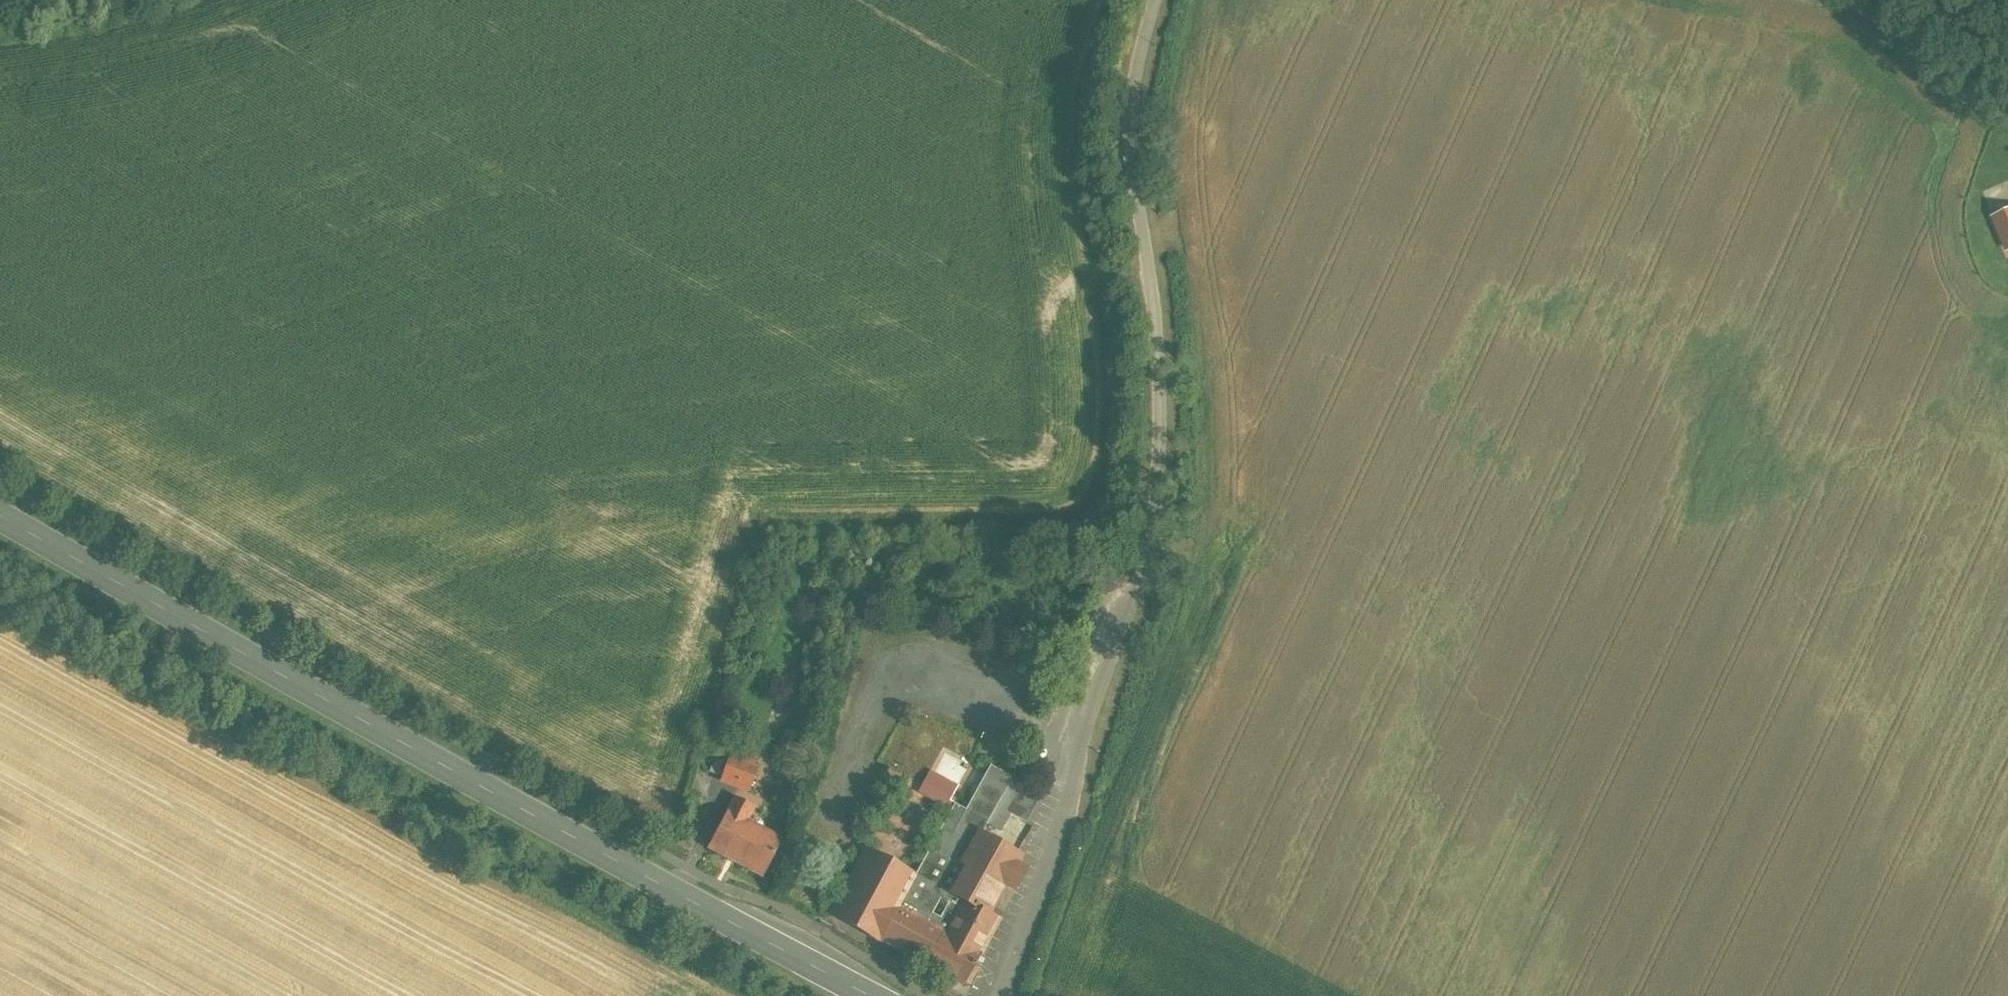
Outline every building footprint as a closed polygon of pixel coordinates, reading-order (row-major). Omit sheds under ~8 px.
[(1999,218),(2007,246),(2007,215),(1999,218)] [(935,769),(959,780),(968,761),(944,750),(935,769)] [(730,755),(720,780),(749,790),(758,765),(730,755)] [(913,879),(898,907),(931,923),(981,833),(1012,777),(990,765),(966,809),(955,803),(913,879)] [(933,769),(922,792),(952,807),(964,785),(933,769)] [(755,807),(735,796),(708,846),(763,875),(781,839),(748,821),(755,807)] [(898,907),(913,879),(905,875),(903,870),(867,850),(832,915),(948,976),(945,981),(948,983),(953,986),(956,980),(964,984),(965,982),(969,984),(977,969),(974,967),(982,952),(1000,918),(988,913),(1005,882),(1015,888),(1025,869),(1015,864),(1020,855),(981,833),(931,923),(898,907)]
